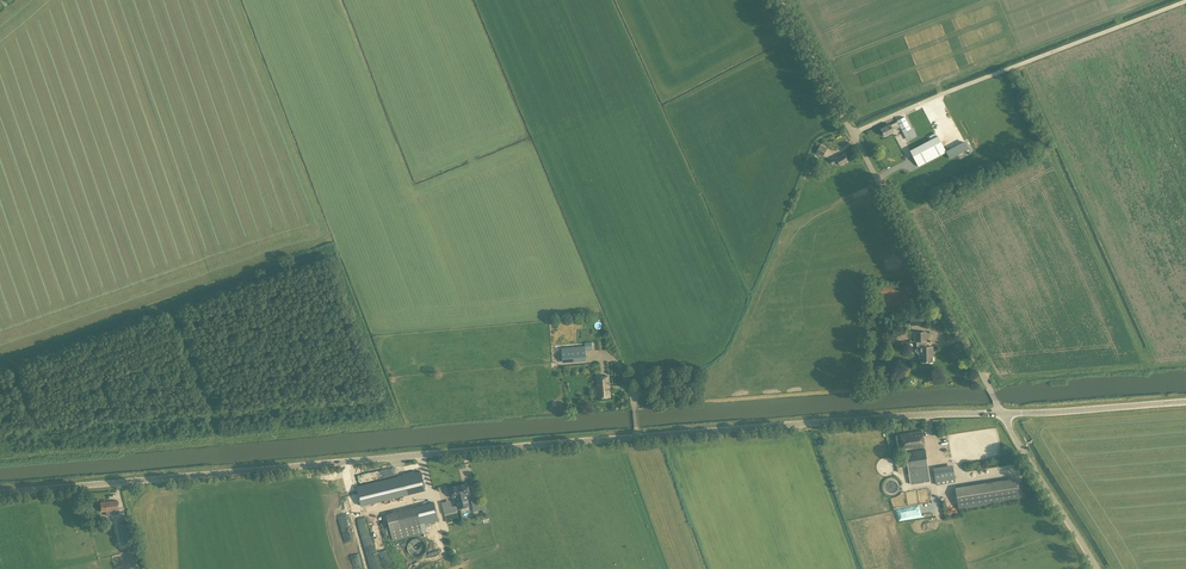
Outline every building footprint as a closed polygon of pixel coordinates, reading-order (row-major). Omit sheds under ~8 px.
[(893,130),(900,127),(903,132),(911,128),(905,116),(897,121),(897,122),(891,125),(890,124),(881,129),(885,136),(894,131),(893,130)] [(938,136),(910,150),(918,166),(946,152),(938,136)] [(822,156),(827,147),(820,143),(815,152),(816,153),(815,155),(819,157),(820,155),(822,156)] [(837,161),(840,165),(848,160),(844,153),(836,158),(835,156),(829,160),(832,165),(837,161)] [(910,324),(925,324),(924,313),(910,314),(910,324)] [(914,349),(919,354),(919,362),(933,362),(933,351),(931,351),(931,346),(927,347),(927,332),(914,332),(915,342),(916,342),(916,347),(914,349)] [(555,352),(562,352),(563,363),(586,361),(585,350),(594,349),(594,342),(554,345),(555,352)] [(597,377),(598,398),(611,397),(609,376),(597,377)] [(900,434),(903,451),(925,447),(922,430),(900,434)] [(930,481),(925,449),(905,452),(910,484),(930,481)] [(881,455),(884,472),(893,471),(890,454),(881,455)] [(955,481),(953,468),(934,471),(936,484),(955,481)] [(375,474),(374,474),(375,472),(372,469),(367,476),(371,479),(375,474)] [(408,494),(425,490),(421,471),(415,473),(415,471),(403,474),(408,494)] [(400,496),(396,479),(358,488),(363,505),(400,496)] [(956,491),(959,509),(1019,499),(1016,482),(956,491)] [(467,483),(450,488),(453,497),(456,496),(459,508),(469,505),(466,494),(470,493),(467,483)] [(112,513),(111,511),(118,510),(117,500),(100,502),(101,512),(101,514),(112,513)] [(434,502),(416,507),(420,525),(439,521),(434,502)] [(118,526),(121,545),(131,543),(127,524),(118,526)] [(368,563),(379,560),(372,537),(362,541),(368,563)] [(426,549),(426,548),(426,546),(426,545),(425,544),(425,542),(424,541),(423,540),(421,539),(420,539),(419,538),(417,538),(416,538),(414,538),(413,539),(412,539),(411,540),(410,541),(409,542),(408,544),(408,545),(407,547),(407,548),(408,549),(408,551),(409,552),(410,553),(411,554),(412,555),(413,556),(415,556),(416,556),(418,556),(419,556),(420,556),(422,555),(423,554),(424,553),(425,552),(425,551),(426,549)] [(390,568),(389,560),(381,561),(382,568),(390,568)]
